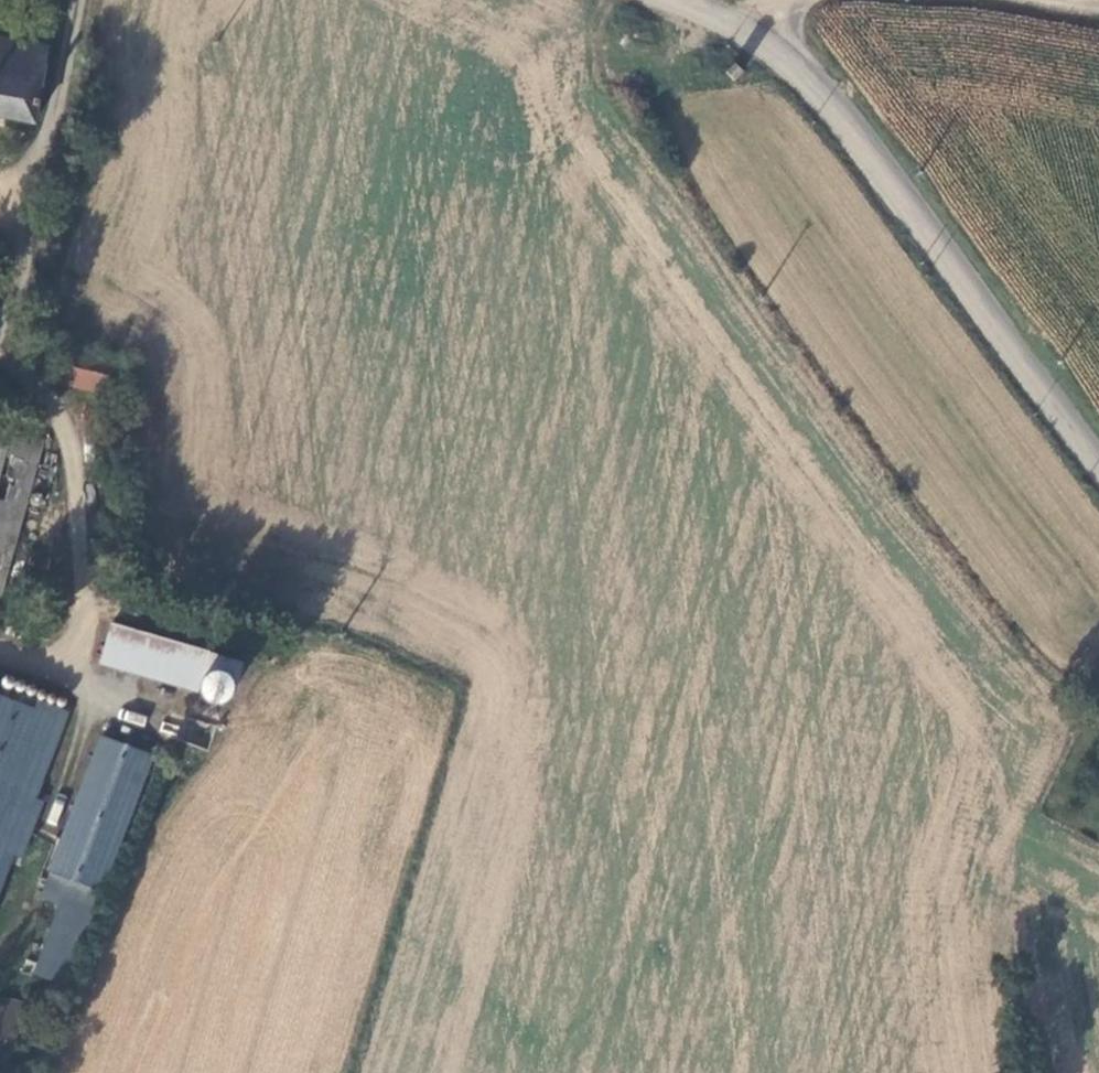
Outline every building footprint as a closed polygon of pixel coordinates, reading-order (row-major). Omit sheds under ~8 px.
[(32,128),(47,52),(0,42),(0,122),(32,128)] [(739,67),(731,58),(721,68),(730,76),(739,67)] [(116,359),(68,353),(63,388),(112,395),(116,359)] [(44,441),(0,429),(0,593),(2,593),(44,441)] [(102,660),(201,688),(202,683),(204,678),(208,674),(213,671),(219,671),(224,673),(241,678),(246,660),(114,621),(102,660)] [(219,671),(213,671),(208,674),(204,678),(202,683),(201,688),(202,693),(205,698),(209,701),(213,703),(218,703),(223,702),(228,700),(231,696),(233,691),(234,686),(232,680),(229,676),(224,673),(219,671)] [(71,709),(39,697),(37,703),(0,689),(0,899),(17,855),(24,857),(46,800),(37,797),(71,709)] [(32,972),(64,984),(150,752),(100,733),(47,870),(50,871),(42,896),(60,904),(32,972)] [(42,1013),(31,1004),(17,999),(3,999),(0,1000),(0,1072),(41,1072),(47,1067),(52,1053),(53,1039),(50,1025),(42,1013)]
